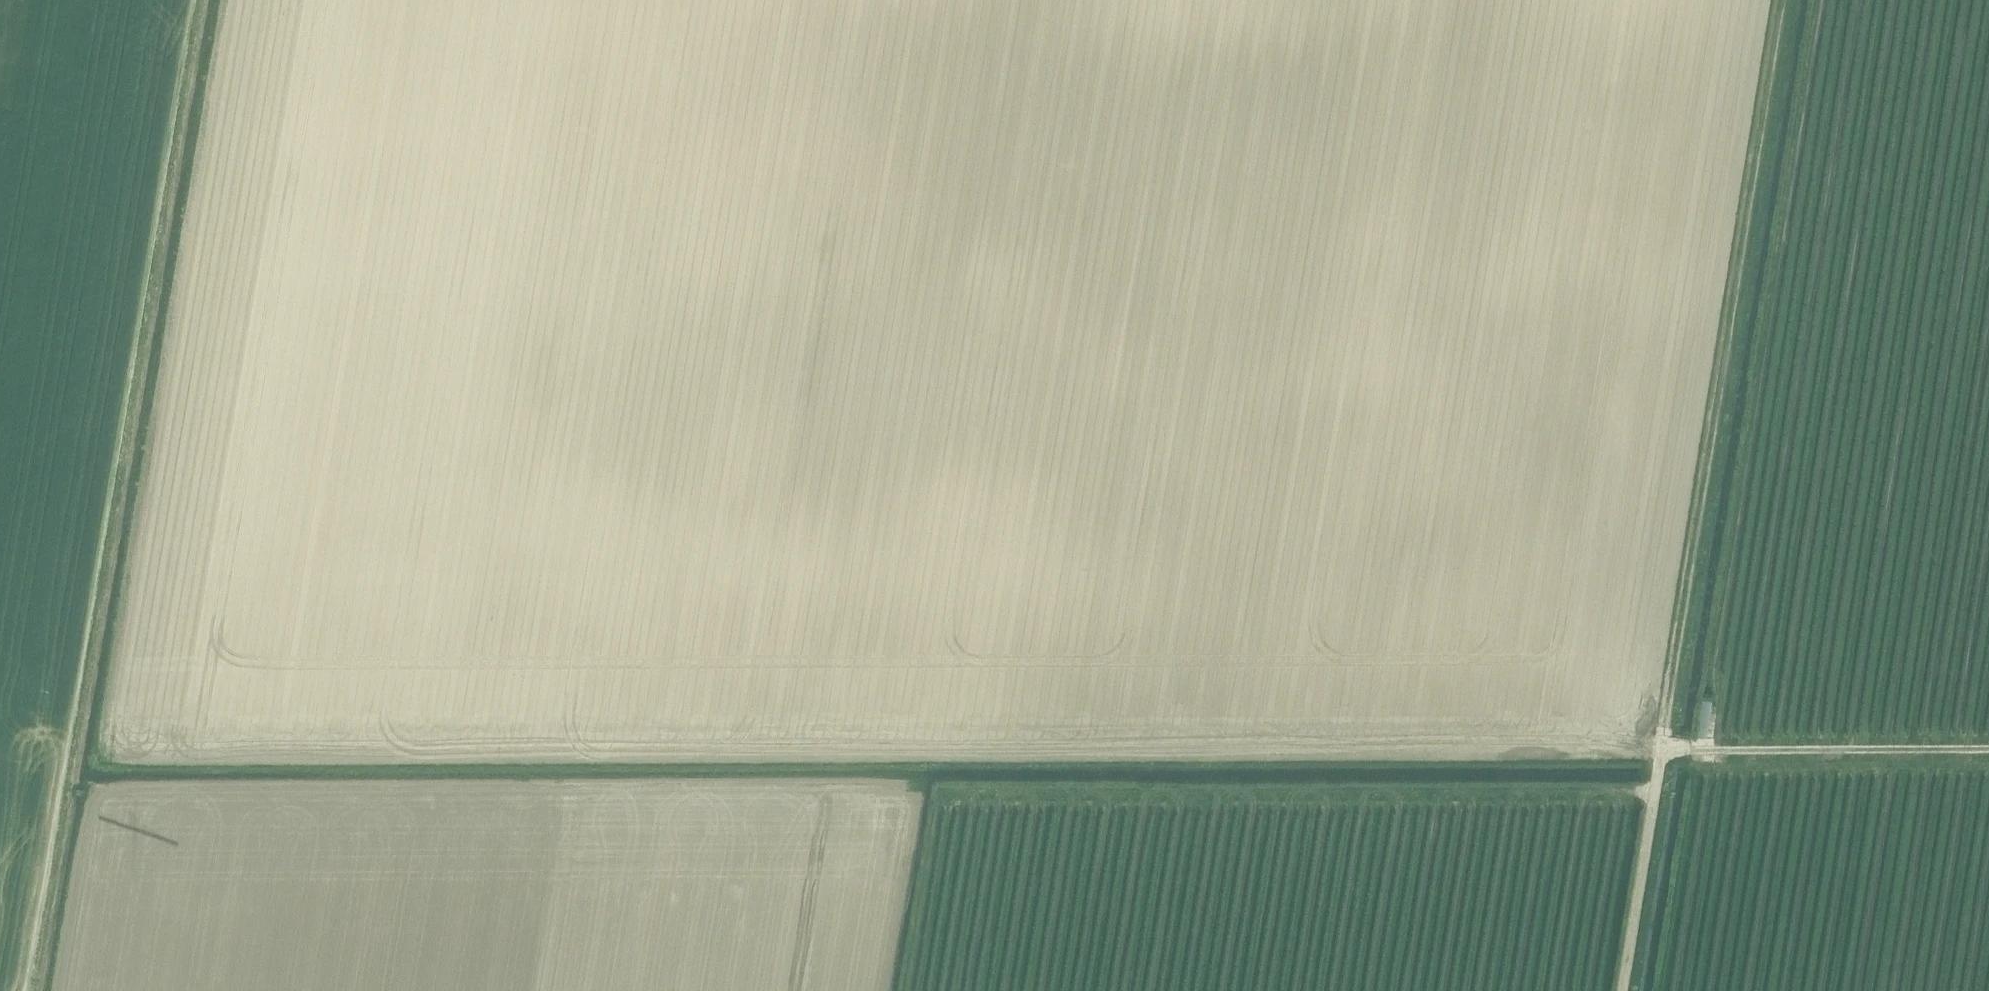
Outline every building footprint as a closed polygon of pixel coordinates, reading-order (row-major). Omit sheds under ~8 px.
[(1707,735),(1713,700),(1701,697),(1695,733),(1707,735)]
